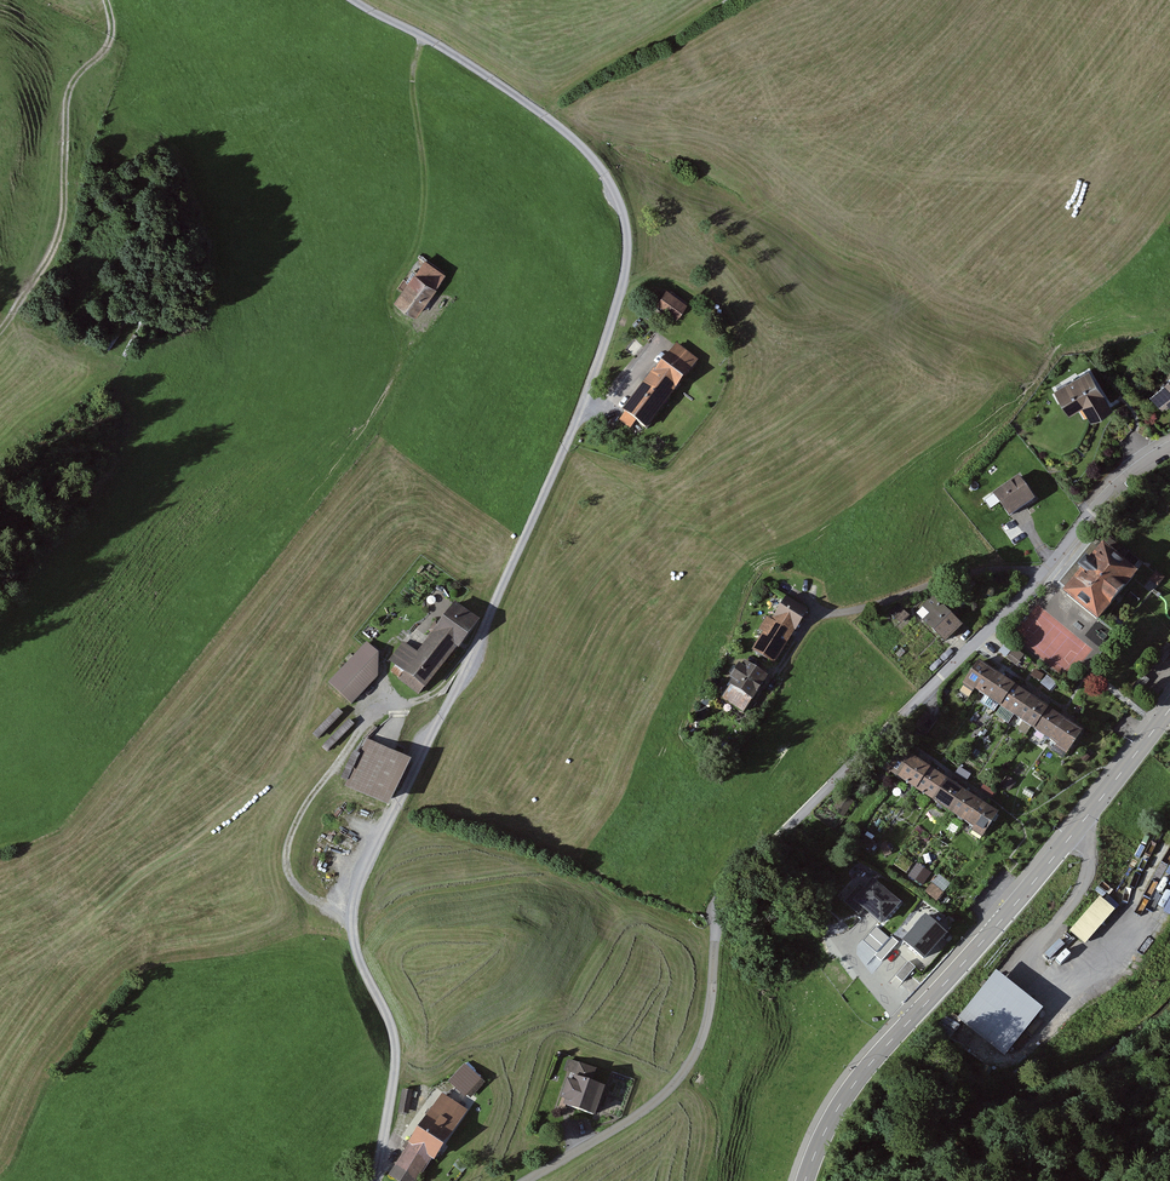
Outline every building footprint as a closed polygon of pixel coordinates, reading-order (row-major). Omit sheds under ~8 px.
[(445,277),(424,262),(393,305),(415,320),(445,277)] [(688,304),(668,290),(656,306),(677,320),(688,304)] [(697,361),(675,345),(625,414),(647,430),(697,361)] [(1101,409),(1083,373),(1053,388),(1063,408),(1077,401),(1085,417),(1101,409)] [(1151,394),(1164,408),(1169,403),(1169,377),(1151,394)] [(1034,501),(1019,477),(993,493),(1008,517),(1034,501)] [(1140,572),(1105,543),(1065,593),(1101,621),(1140,572)] [(1165,578),(1156,571),(1150,580),(1159,586),(1165,578)] [(932,614),(924,621),(945,643),(963,626),(933,596),(923,606),(932,614)] [(772,620),(768,618),(760,631),(764,634),(754,652),(775,665),(806,615),(784,601),(772,620)] [(416,653),(403,643),(391,660),(406,671),(400,678),(421,694),(478,622),(454,604),(416,653)] [(377,651),(366,643),(329,684),(351,707),(377,681),(377,651)] [(1082,729),(979,660),(965,682),(1067,750),(1082,729)] [(766,673),(746,661),(724,698),(744,710),(766,673)] [(937,717),(924,709),(915,723),(928,732),(937,717)] [(409,760),(367,740),(346,784),(389,804),(409,760)] [(983,838),(999,814),(897,744),(880,770),(890,777),(893,772),(974,828),(972,830),(983,838)] [(854,802),(842,795),(834,811),(845,818),(854,802)] [(928,881),(939,889),(952,873),(940,864),(928,881)] [(895,903),(873,882),(854,901),(877,922),(895,903)] [(1072,920),(1087,932),(1118,897),(1103,884),(1072,920)] [(918,958),(939,933),(920,917),(899,941),(918,958)] [(1042,1007),(996,971),(958,1018),(1003,1054),(1042,1007)] [(598,1070),(570,1061),(566,1071),(581,1076),(578,1086),(567,1083),(562,1097),(572,1101),(570,1107),(595,1115),(605,1086),(593,1083),(598,1070)] [(485,1084),(464,1067),(451,1082),(472,1099),(485,1084)] [(404,1081),(404,1102),(413,1102),(413,1081),(404,1081)] [(389,1177),(395,1180),(418,1180),(431,1162),(433,1163),(467,1112),(441,1095),(408,1143),(411,1145),(389,1177)]
